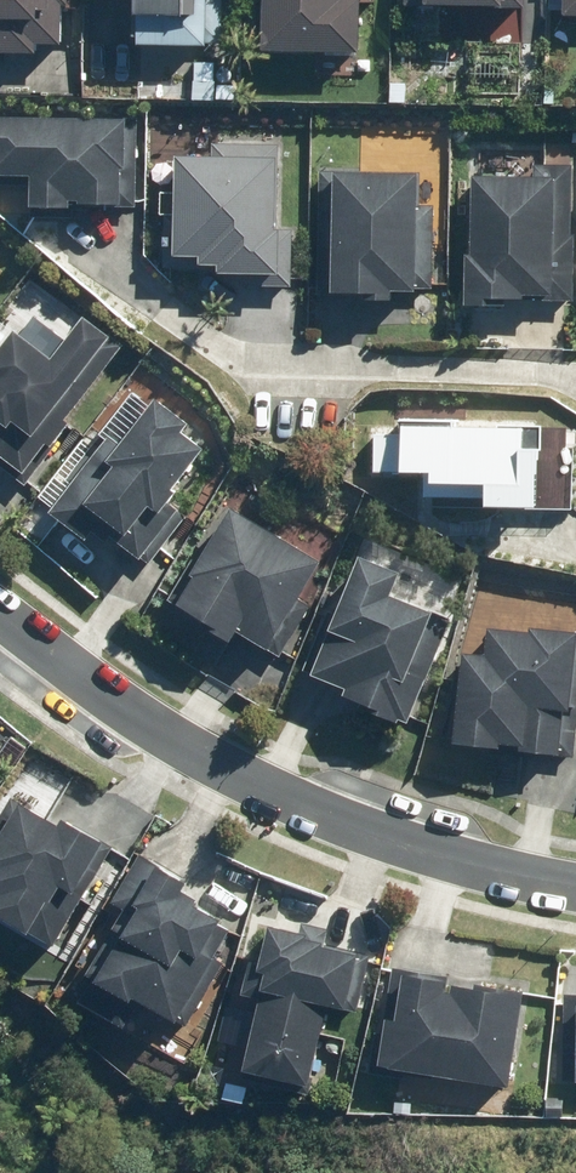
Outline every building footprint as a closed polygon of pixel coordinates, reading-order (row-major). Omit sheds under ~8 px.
[(68,0),(0,0),(0,53),(65,56),(68,0)] [(231,32),(233,0),(133,0),(132,28),(231,32)] [(259,50),(362,48),(361,0),(258,0),(259,50)] [(399,10),(522,10),(522,0),(399,0),(399,10)] [(0,117),(0,206),(121,213),(126,124),(0,117)] [(289,165),(178,160),(173,261),(284,266),(289,165)] [(433,176),(313,176),(313,298),(433,299),(433,176)] [(573,178),(466,176),(464,294),(571,296),(573,178)] [(96,370),(24,321),(0,356),(0,473),(17,484),(96,370)] [(123,582),(186,453),(110,416),(46,544),(123,582)] [(539,434),(391,441),(394,505),(542,498),(539,434)] [(321,548),(220,509),(174,627),(275,666),(321,548)] [(409,724),(435,610),(338,588),(312,701),(409,724)] [(468,620),(462,732),(575,738),(575,625),(468,620)] [(18,819),(0,854),(0,923),(41,944),(87,854),(18,819)] [(230,920),(132,872),(73,994),(171,1041),(230,920)] [(371,957),(270,937),(245,1069),(345,1088),(371,957)] [(546,999),(404,979),(391,1073),(533,1093),(546,999)]
